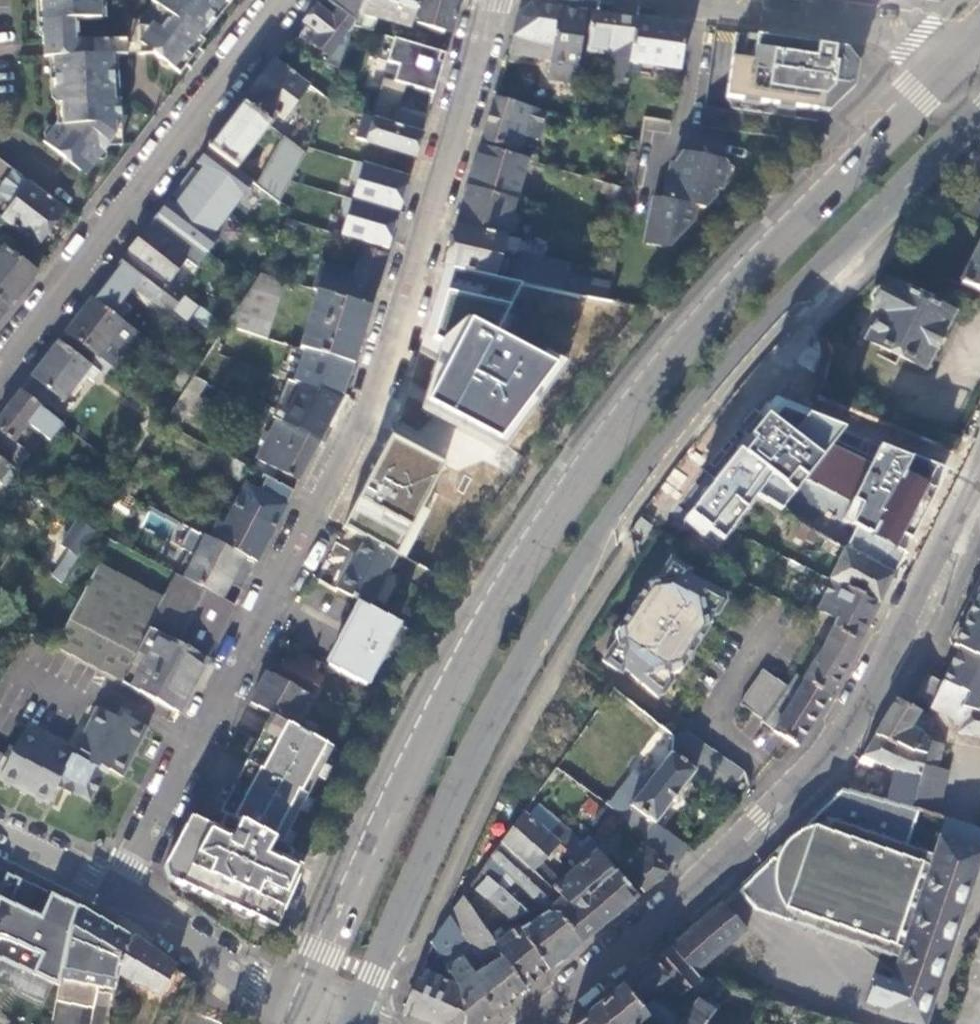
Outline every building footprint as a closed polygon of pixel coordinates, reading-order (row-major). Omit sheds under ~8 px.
[(44,45),(55,45),(57,104),(63,103),(64,125),(58,125),(45,142),(88,174),(118,136),(118,122),(123,122),(122,99),(117,99),(114,55),(82,56),(82,54),(72,54),(69,20),(102,18),(101,0),(42,0),(44,45)] [(151,1),(152,3),(138,22),(139,55),(154,54),(180,73),(205,41),(198,36),(225,1),(230,4),(233,0),(152,0),(151,1)] [(331,17),(316,5),(303,22),(318,34),(312,43),(328,56),(322,65),(337,70),(353,25),(362,0),(329,0),(339,7),(331,17)] [(418,0),(362,0),(353,25),(376,33),(381,18),(410,26),(411,21),(418,0)] [(450,37),(459,5),(454,0),(418,0),(411,21),(445,31),(444,35),(450,37)] [(551,48),(556,8),(539,5),(532,4),(520,15),(513,36),(551,48)] [(577,80),(586,13),(570,10),(556,8),(551,48),(513,36),(509,53),(553,61),(551,77),(577,80)] [(628,70),(636,20),(612,17),(594,14),(587,52),(609,56),(604,81),(626,85),(628,70)] [(678,78),(686,28),(658,24),(636,20),(628,70),(678,78)] [(406,85),(434,93),(441,70),(442,64),(437,62),(440,53),(384,35),(378,58),(399,64),(394,79),(383,76),(370,118),(389,123),(393,106),(400,107),(406,85)] [(843,55),(844,49),(735,35),(727,99),(731,105),(737,111),(795,119),(797,108),(828,113),(850,93),(854,66),(842,64),(843,55)] [(308,85),(275,60),(258,81),(249,93),(260,102),(253,111),(269,124),(277,115),(282,119),(308,85)] [(545,113),(495,97),(483,139),(519,150),(524,135),(537,138),(545,113)] [(253,111),(242,103),(222,129),(208,148),(236,168),(269,124),(253,111)] [(366,143),(415,158),(422,133),(389,123),(370,118),(363,115),(358,131),(369,134),(366,143)] [(703,126),(718,128),(719,119),(704,117),(703,126)] [(279,201),(286,188),(305,153),(284,136),(257,184),(279,201)] [(527,160),(481,146),(469,185),(514,199),(515,200),(527,160)] [(183,181),(228,215),(253,182),(236,168),(208,148),(197,163),(203,167),(199,173),(193,168),(183,181)] [(648,236),(671,242),(694,219),(696,206),(705,208),(716,196),(718,188),(723,189),(732,180),(734,167),(716,164),(717,160),(677,151),(667,199),(656,197),(648,236)] [(624,178),(631,179),(636,155),(629,154),(624,178)] [(66,209),(0,160),(0,182),(3,185),(0,188),(0,217),(37,245),(66,209)] [(357,182),(352,199),(398,213),(404,193),(409,177),(358,162),(352,181),(357,182)] [(158,214),(208,252),(219,237),(214,233),(228,215),(183,181),(173,194),(179,199),(175,204),(169,200),(158,214)] [(514,199),(469,185),(457,225),(503,236),(514,199)] [(169,200),(175,204),(179,199),(173,194),(171,196),(169,200)] [(341,236),(387,250),(393,230),(398,213),(352,199),(347,198),(342,217),(346,219),(341,236)] [(185,258),(196,267),(208,252),(158,214),(157,214),(140,235),(128,251),(168,281),(185,258)] [(503,236),(457,225),(445,266),(522,282),(606,300),(610,285),(566,275),(569,265),(540,258),(516,252),(519,240),(503,236)] [(44,264),(4,233),(0,238),(0,245),(3,247),(0,251),(0,300),(10,308),(24,289),(44,264)] [(516,252),(540,258),(543,246),(519,240),(516,252)] [(604,271),(612,273),(617,250),(608,248),(604,271)] [(962,284),(979,290),(979,248),(962,284)] [(318,292),(370,308),(385,257),(361,249),(354,274),(320,264),(313,290),(318,292)] [(168,281),(128,251),(119,262),(92,298),(112,313),(134,284),(170,312),(176,305),(212,333),(219,320),(168,281)] [(522,282),(445,266),(421,350),(436,359),(421,408),(504,453),(570,358),(499,326),(522,282)] [(285,281),(261,274),(252,287),(280,295),(285,281)] [(929,302),(915,295),(914,295),(885,281),(883,286),(881,285),(875,288),(870,298),(871,304),(874,305),(871,310),(879,314),(867,340),(923,368),(950,313),(929,303),(929,302)] [(280,295),(252,287),(227,326),(233,328),(258,336),(266,338),(280,295)] [(300,349),(353,366),(370,308),(318,292),(300,349)] [(112,313),(92,298),(77,317),(66,331),(69,334),(62,343),(91,365),(104,374),(137,333),(112,313)] [(10,308),(0,300),(0,320),(10,308)] [(258,336),(233,328),(227,336),(250,346),(258,336)] [(62,343),(59,340),(38,368),(20,392),(42,409),(55,393),(64,400),(84,374),(90,366),(91,365),(62,343)] [(213,358),(207,355),(194,376),(227,393),(235,377),(246,355),(227,345),(222,353),(218,361),(213,358)] [(217,350),(213,358),(218,361),(222,353),(217,350)] [(246,355),(235,377),(245,381),(255,360),(246,355)] [(100,373),(90,366),(84,374),(93,382),(100,373)] [(172,383),(181,389),(190,376),(181,370),(172,383)] [(20,392),(0,418),(0,458),(10,465),(23,448),(13,441),(27,423),(50,441),(63,424),(42,409),(20,392)] [(806,524),(893,577),(939,488),(947,467),(776,396),(685,519),(703,536),(710,530),(723,538),(757,496),(806,524)] [(295,429),(319,441),(326,427),(302,415),(295,429)] [(393,431),(430,449),(441,455),(455,427),(430,415),(421,432),(398,420),(393,431)] [(268,425),(274,428),(279,420),(272,417),(268,425)] [(257,459),(298,481),(319,441),(295,429),(279,420),(274,428),(257,459)] [(365,538),(397,555),(406,557),(431,510),(425,505),(446,462),(393,434),(344,526),(365,538)] [(0,458),(0,482),(5,485),(16,470),(10,465),(0,458)] [(242,479),(248,467),(234,460),(229,471),(242,479)] [(235,505),(274,527),(286,505),(246,484),(235,505)] [(127,494),(119,490),(108,507),(115,512),(127,494)] [(245,555),(257,561),(274,527),(235,505),(223,527),(216,523),(213,527),(198,520),(194,529),(206,535),(245,555)] [(77,556),(93,530),(77,517),(61,544),(68,550),(77,556)] [(182,578),(221,599),(245,555),(206,535),(182,578)] [(356,567),(383,582),(397,555),(365,538),(351,564),(356,566),(356,567)] [(840,561),(846,550),(826,538),(820,549),(840,561)] [(720,547),(709,561),(721,568),(732,554),(720,547)] [(62,581),(77,556),(68,550),(53,574),(62,581)] [(879,605),(893,577),(846,550),(840,561),(830,579),(833,580),(879,605)] [(620,669),(653,691),(663,690),(672,677),(669,668),(680,665),(709,625),(706,615),(716,615),(727,599),(723,588),(721,589),(689,572),(687,566),(674,560),(665,560),(653,577),(654,583),(646,582),(624,614),(630,620),(631,624),(623,635),(612,636),(602,652),(604,663),(614,669),(620,669)] [(369,608),(383,582),(356,567),(356,566),(351,564),(349,567),(346,566),(334,589),(360,603),(369,608)] [(98,565),(84,593),(149,628),(164,600),(98,565)] [(975,584),(953,628),(959,630),(979,632),(979,574),(975,584)] [(152,630),(206,658),(234,605),(229,603),(221,599),(182,578),(176,575),(164,600),(149,628),(152,630)] [(859,643),(879,605),(833,580),(818,609),(836,620),(832,628),(859,643)] [(56,646),(123,683),(152,630),(149,628),(84,593),(56,646)] [(328,665),(367,686),(399,623),(369,608),(360,603),(328,665)] [(800,736),(859,643),(832,628),(807,678),(774,729),(797,741),(800,736)] [(959,630),(953,628),(951,633),(949,638),(952,649),(958,652),(951,664),(941,683),(966,695),(961,709),(979,712),(979,632),(959,630)] [(125,683),(178,712),(206,658),(152,630),(123,683),(125,683)] [(272,713),(293,724),(309,694),(312,696),(322,677),(313,672),(318,663),(299,654),(298,657),(290,653),(288,658),(285,656),(275,676),(267,672),(251,702),(272,713)] [(741,706),(763,720),(786,690),(763,675),(741,706)] [(916,697),(928,676),(925,675),(920,686),(914,696),(916,697)] [(931,704),(941,683),(928,676),(916,697),(931,704)] [(961,709),(966,695),(941,683),(931,704),(957,718),(953,728),(958,729),(958,733),(979,736),(979,712),(961,709)] [(925,756),(928,742),(932,721),(925,716),(915,711),(895,701),(883,721),(875,735),(925,756)] [(100,703),(98,707),(118,719),(122,714),(131,718),(133,714),(120,708),(117,712),(100,703)] [(98,707),(71,756),(22,732),(10,756),(0,773),(0,779),(46,803),(55,784),(61,787),(87,800),(102,773),(95,769),(97,765),(121,778),(148,728),(131,718),(122,714),(118,719),(98,707)] [(272,713),(220,810),(225,813),(283,842),(334,747),(293,724),(272,713)] [(304,729),(317,735),(322,726),(309,719),(304,729)] [(738,802),(748,784),(745,771),(694,731),(674,735),(672,750),(696,769),(738,802)] [(894,806),(913,811),(923,766),(925,756),(875,735),(866,750),(863,756),(897,771),(890,794),(897,795),(894,806)] [(928,742),(925,756),(923,766),(938,770),(942,745),(928,742)] [(668,872),(690,853),(654,822),(696,769),(672,750),(622,813),(621,815),(623,816),(630,825),(668,872)] [(0,764),(0,773),(10,756),(5,753),(2,760),(0,764)] [(119,783),(121,778),(97,765),(95,769),(102,773),(119,783)] [(938,770),(923,766),(913,811),(937,818),(948,772),(938,770)] [(840,789),(894,806),(897,795),(890,794),(848,782),(840,789)] [(52,806),(61,787),(55,784),(46,803),(52,806)] [(979,861),(979,831),(937,818),(913,811),(894,806),(840,789),(740,887),(737,891),(741,895),(757,912),(861,946),(898,959),(894,971),(879,1013),(911,1023),(924,1023),(979,861)] [(549,834),(523,812),(501,842),(533,870),(541,862),(558,845),(561,847),(569,839),(555,827),(549,834)] [(167,878),(276,926),(299,874),(285,868),(294,848),(283,842),(225,813),(218,829),(190,816),(165,865),(172,868),(167,878)] [(622,836),(630,825),(623,816),(612,832),(604,843),(621,863),(634,850),(622,836)] [(654,883),(668,872),(630,825),(622,836),(634,850),(621,863),(645,891),(654,883)] [(604,843),(612,832),(604,826),(595,839),(602,845),(604,843)] [(597,852),(602,845),(595,839),(581,850),(569,839),(561,847),(565,851),(580,865),(597,852)] [(552,888),(533,870),(501,842),(489,858),(498,866),(548,910),(550,911),(562,896),(552,888)] [(637,897),(645,891),(621,863),(604,843),(602,845),(597,852),(613,872),(615,870),(637,897)] [(620,910),(637,897),(615,870),(613,872),(597,852),(580,865),(565,851),(558,858),(570,873),(558,882),(552,888),(562,896),(571,905),(563,915),(560,914),(581,942),(590,935),(620,910)] [(498,866),(489,858),(481,870),(489,877),(498,866)] [(552,888),(558,882),(541,862),(533,870),(552,888)] [(481,870),(464,894),(471,905),(482,892),(488,897),(497,884),(489,877),(481,870)] [(77,905),(50,893),(40,916),(10,902),(21,879),(7,873),(2,888),(0,895),(0,958),(2,958),(58,985),(59,978),(69,930),(77,905)] [(510,917),(529,911),(526,909),(522,906),(497,884),(488,897),(510,917)] [(722,905),(743,927),(757,912),(741,895),(737,891),(722,905)] [(461,958),(472,976),(503,955),(495,943),(471,905),(464,894),(432,942),(440,956),(446,966),(461,958)] [(550,911),(560,914),(563,915),(571,905),(562,896),(550,911)] [(124,930),(77,905),(69,930),(59,978),(114,988),(117,972),(119,956),(124,930)] [(695,975),(746,931),(743,927),(722,905),(701,922),(670,949),(695,975)] [(564,956),(581,942),(560,914),(550,911),(548,910),(525,925),(520,928),(519,929),(548,968),(564,956)] [(520,928),(525,925),(521,919),(517,923),(520,928)] [(531,982),(548,968),(519,929),(517,925),(495,943),(503,955),(523,988),(531,982)] [(173,965),(124,930),(119,956),(117,972),(158,994),(173,965)] [(861,946),(894,971),(898,959),(861,946)] [(699,979),(695,975),(670,949),(660,957),(653,963),(666,977),(665,978),(681,995),(692,986),(699,979)] [(461,958),(446,966),(465,1000),(462,1023),(478,1023),(496,1010),(523,988),(503,955),(472,976),(461,958)] [(425,960),(422,959),(402,1011),(432,1023),(462,1023),(465,1000),(446,966),(442,968),(425,960)] [(666,977),(653,963),(638,975),(623,988),(636,1003),(645,995),(650,991),(654,987),(657,991),(661,987),(658,984),(661,981),(665,978),(666,977)] [(704,991),(714,983),(701,978),(699,979),(692,986),(697,990),(704,991)] [(623,988),(613,996),(576,1023),(635,1023),(646,1015),(642,1010),(636,1003),(623,988)] [(698,1000),(681,1020),(678,1023),(704,1023),(714,1013),(698,1000)] [(642,1010),(646,1015),(661,1023),(672,1023),(673,1023),(657,1011),(648,1005),(642,1010)] [(681,1020),(662,1005),(657,1011),(673,1023),(675,1023),(678,1023),(681,1020)]
